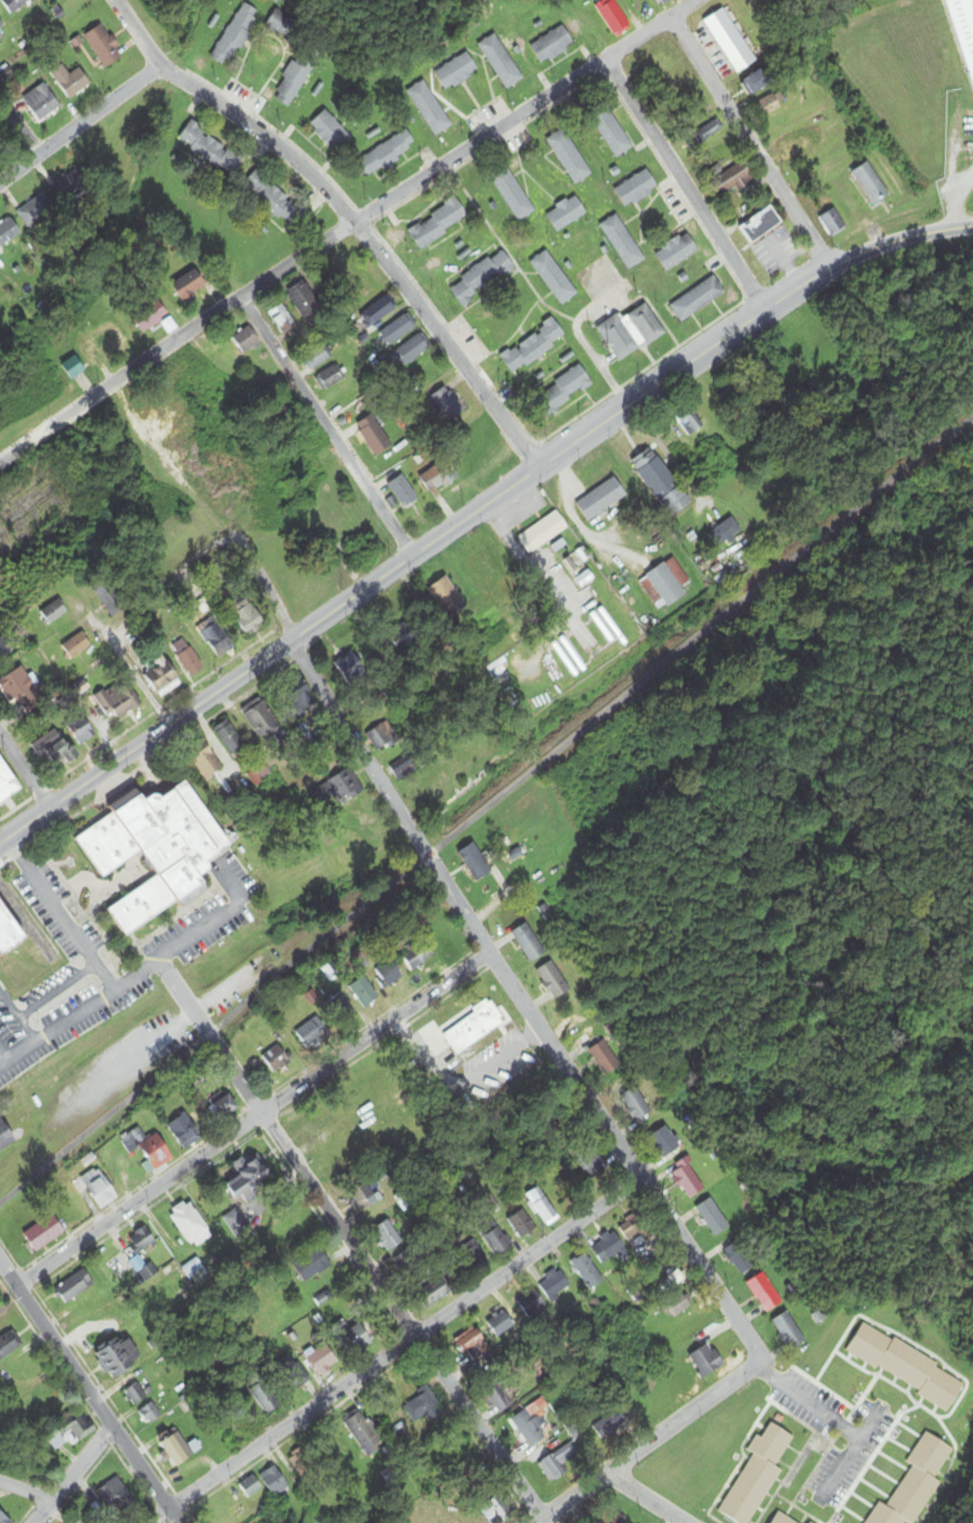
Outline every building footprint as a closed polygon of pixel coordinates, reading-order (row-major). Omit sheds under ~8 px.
[(11,16),(33,0),(0,0),(0,1),(11,16)] [(616,39),(632,27),(613,0),(604,0),(594,8),(616,39)] [(972,99),(972,0),(946,0),(972,99)] [(211,57),(228,67),(259,13),(243,3),(211,57)] [(703,23),(737,75),(757,62),(723,10),(703,23)] [(123,58),(101,26),(84,38),(106,70),(123,58)] [(573,46),(559,26),(529,47),(543,66),(573,46)] [(523,80),(496,34),(478,44),(504,91),(523,80)] [(446,93),(478,71),(466,53),(434,74),(446,93)] [(318,66),(302,54),(270,96),(286,109),(318,66)] [(50,74),(68,101),(91,86),(80,69),(69,76),(62,66),(50,74)] [(751,98),(773,85),(764,70),(741,83),(751,98)] [(430,131),(447,121),(423,81),(406,92),(430,131)] [(22,100),(39,124),(61,108),(44,84),(22,100)] [(754,105),(763,119),(787,105),(779,91),(754,105)] [(632,149),(608,108),(591,118),(615,159),(632,149)] [(352,139),(326,111),(309,126),(335,155),(352,139)] [(232,179),(244,160),(189,123),(176,142),(232,179)] [(721,134),(716,123),(690,135),(695,146),(721,134)] [(575,186),(592,175),(563,130),(545,141),(575,186)] [(418,151),(408,133),(356,159),(366,178),(418,151)] [(722,202),(757,176),(745,159),(710,184),(722,202)] [(852,174),(872,207),(889,196),(868,163),(852,174)] [(489,177),(518,223),(535,212),(506,166),(489,177)] [(51,191),(65,205),(85,184),(71,170),(51,191)] [(243,186),(290,232),(305,216),(258,170),(243,186)] [(658,190),(647,170),(614,190),(625,209),(658,190)] [(17,213),(28,230),(57,210),(46,194),(17,213)] [(557,233),(587,215),(575,196),(545,214),(557,233)] [(469,219),(457,201),(411,229),(422,248),(469,219)] [(740,228),(752,245),(783,224),(770,207),(740,228)] [(817,218),(830,239),(847,228),(834,208),(817,218)] [(642,256),(616,215),(599,225),(625,267),(642,256)] [(13,217),(0,226),(0,250),(24,234),(13,217)] [(696,253),(684,234),(653,254),(666,273),(696,253)] [(448,287),(462,308),(516,272),(502,251),(448,287)] [(529,263),(561,307),(577,295),(546,251),(529,263)] [(173,282),(181,302),(208,291),(200,271),(173,282)] [(669,305),(679,322),(724,295),(714,278),(669,305)] [(306,322),(322,311),(303,283),(287,294),(306,322)] [(399,309),(388,295),(359,316),(369,331),(399,309)] [(132,316),(141,333),(169,318),(160,301),(132,316)] [(269,313),(282,336),(296,327),(283,305),(269,313)] [(617,363),(665,335),(647,305),(621,321),(617,316),(596,328),(617,363)] [(379,335),(389,348),(416,327),(405,314),(379,335)] [(499,357),(512,376),(566,339),(553,320),(499,357)] [(232,339),(244,356),(261,342),(249,326),(232,339)] [(403,368),(431,349),(421,334),(393,353),(403,368)] [(333,358),(324,345),(302,359),(311,372),(333,358)] [(62,367),(71,380),(84,371),(75,358),(62,367)] [(344,378),(334,365),(315,379),(324,392),(344,378)] [(595,389),(581,367),(532,398),(545,420),(595,389)] [(449,423),(464,413),(447,387),(432,398),(449,423)] [(672,413),(687,438),(704,429),(689,403),(672,413)] [(377,458),(393,446),(371,416),(356,427),(377,458)] [(669,520),(691,506),(655,447),(632,462),(669,520)] [(419,477),(431,495),(459,477),(448,459),(419,477)] [(403,509),(418,500),(403,475),(388,484),(403,509)] [(627,498),(616,479),(576,504),(588,523),(627,498)] [(568,529),(556,512),(518,538),(530,555),(568,529)] [(743,531),(729,518),(713,533),(728,547),(743,531)] [(687,583),(673,559),(639,580),(655,607),(662,602),(666,608),(686,596),(680,587),(687,583)] [(427,589),(448,622),(467,610),(446,577),(427,589)] [(111,618),(136,602),(122,581),(97,596),(111,618)] [(68,614),(58,600),(40,613),(49,626),(68,614)] [(241,636),(263,630),(255,600),(234,605),(241,636)] [(199,626),(214,660),(234,651),(219,617),(199,626)] [(386,636),(400,654),(418,639),(404,621),(386,636)] [(92,646),(81,632),(61,647),(72,661),(92,646)] [(3,636),(0,638),(0,661),(13,652),(3,636)] [(194,679),(207,668),(182,639),(169,650),(194,679)] [(367,670),(355,650),(334,663),(346,683),(367,670)] [(181,682),(159,651),(142,664),(148,672),(143,676),(159,698),(181,682)] [(36,693),(24,668),(0,680),(0,689),(9,706),(36,693)] [(103,716),(114,712),(117,718),(139,709),(127,681),(94,694),(103,716)] [(317,702),(305,682),(287,693),(300,713),(317,702)] [(256,741),(280,731),(265,699),(242,709),(256,741)] [(96,734),(78,709),(63,720),(82,745),(96,734)] [(233,758),(249,746),(228,718),(212,730),(233,758)] [(396,747),(386,724),(367,732),(377,755),(396,747)] [(316,745),(303,725),(293,732),(306,751),(316,745)] [(76,754),(54,727),(31,746),(52,773),(76,754)] [(207,782),(224,770),(204,742),(187,754),(207,782)] [(22,791),(0,756),(0,805),(22,791)] [(399,782),(415,772),(407,758),(390,769),(399,782)] [(311,792),(319,808),(336,798),(341,807),(365,794),(352,770),(311,792)] [(77,838),(103,880),(146,854),(161,880),(110,911),(127,939),(182,906),(186,911),(214,894),(206,880),(216,874),(210,865),(232,852),(191,783),(163,800),(161,796),(147,804),(139,791),(110,808),(115,816),(77,838)] [(490,876),(477,845),(460,852),(473,883),(490,876)] [(0,902),(0,954),(5,961),(29,944),(0,902)] [(545,958),(530,925),(514,932),(529,965),(545,958)] [(435,958),(423,940),(400,955),(411,973),(435,958)] [(384,991),(403,979),(392,961),(372,973),(384,991)] [(571,993),(553,962),(536,972),(554,1002),(571,993)] [(362,1011),(379,1002),(366,978),(350,987),(362,1011)] [(353,1011),(338,995),(323,1009),(338,1025),(353,1011)] [(444,1028),(457,1054),(505,1030),(492,1004),(444,1028)] [(329,1033),(313,1017),(294,1037),(309,1052),(329,1033)] [(607,1078),(623,1067),(604,1040),(589,1051),(607,1078)] [(261,1058),(274,1075),(291,1062),(279,1045),(261,1058)] [(634,1123),(652,1113),(637,1086),(619,1096),(634,1123)] [(223,1122),(240,1109),(227,1091),(210,1104),(223,1122)] [(167,1125),(180,1148),(201,1136),(189,1114),(167,1125)] [(2,1117),(0,1119),(0,1155),(19,1141),(2,1117)] [(664,1160),(682,1148),(667,1126),(650,1138),(664,1160)] [(130,1154),(142,1147),(156,1171),(175,1160),(159,1133),(146,1141),(139,1128),(121,1139),(130,1154)] [(575,1158),(589,1181),(606,1171),(592,1148),(575,1158)] [(273,1178),(257,1153),(233,1168),(238,1176),(225,1184),(236,1201),(273,1178)] [(670,1171),(688,1200),(705,1190),(688,1160),(670,1171)] [(116,1200),(102,1171),(85,1179),(100,1208),(116,1200)] [(348,1194),(362,1214),(381,1201),(367,1181),(348,1194)] [(528,1195),(541,1228),(556,1221),(543,1189),(528,1195)] [(695,1209),(715,1239),(730,1228),(710,1199),(695,1209)] [(169,1214),(188,1243),(207,1231),(189,1201),(169,1214)] [(221,1220),(241,1245),(255,1234),(236,1209),(221,1220)] [(521,1242),(537,1231),(523,1210),(507,1221),(521,1242)] [(36,1253),(65,1233),(53,1214),(24,1234),(36,1253)] [(629,1244),(647,1233),(636,1216),(618,1227),(629,1244)] [(389,1239),(394,1231),(383,1225),(378,1233),(389,1239)] [(126,1242),(139,1257),(157,1241),(145,1226),(126,1242)] [(496,1259),(513,1247),(499,1227),(482,1239),(496,1259)] [(609,1260),(626,1247),(612,1231),(596,1243),(609,1260)] [(756,1266),(740,1241),(723,1252),(739,1277),(756,1266)] [(480,1245),(465,1250),(472,1272),(488,1267),(480,1245)] [(332,1268),(320,1247),(292,1263),(304,1283),(332,1268)] [(591,1291),(604,1282),(585,1253),(572,1262),(591,1291)] [(191,1282),(205,1270),(196,1259),(182,1271),(191,1282)] [(52,1291),(63,1307),(95,1284),(85,1269),(52,1291)] [(550,1303),(573,1287),(560,1269),(537,1285),(550,1303)] [(766,1314),(782,1304),(763,1274),(747,1284),(766,1314)] [(451,1295),(442,1279),(416,1293),(425,1309),(451,1295)] [(516,1302),(527,1320),(547,1307),(536,1290),(516,1302)] [(498,1339),(515,1328),(505,1311),(487,1322),(498,1339)] [(806,1342),(787,1312),(771,1323),(791,1353),(806,1342)] [(362,1323),(348,1332),(342,1322),(332,1329),(350,1358),(374,1343),(362,1323)] [(953,1408),(967,1377),(861,1326),(846,1357),(953,1408)] [(24,1346),(12,1329),(0,1338),(0,1364),(24,1346)] [(488,1345),(467,1331),(456,1348),(477,1361),(488,1345)] [(97,1355),(113,1379),(145,1358),(129,1334),(97,1355)] [(341,1361),(326,1343),(306,1360),(322,1378),(341,1361)] [(723,1369),(713,1345),(690,1355),(700,1379),(723,1369)] [(311,1382),(301,1362),(285,1371),(295,1390),(311,1382)] [(266,1418),(281,1408),(264,1382),(250,1391),(266,1418)] [(148,1398),(138,1383),(123,1393),(132,1408),(148,1398)] [(514,1406),(504,1385),(485,1394),(496,1415),(514,1406)] [(403,1405),(415,1426),(441,1411),(429,1390),(403,1405)] [(529,1449),(546,1439),(540,1429),(546,1426),(540,1415),(549,1409),(543,1399),(511,1418),(529,1449)] [(147,1427),(162,1416),(152,1402),(137,1414),(147,1427)] [(74,1449),(95,1429),(76,1408),(55,1429),(74,1449)] [(629,1422),(617,1408),(593,1428),(606,1443),(629,1422)] [(385,1447),(360,1410),(343,1421),(368,1459),(385,1447)] [(572,1442),(584,1437),(578,1424),(567,1428),(572,1442)] [(718,1513),(735,1522),(749,1522),(780,1471),(775,1468),(794,1437),(771,1424),(762,1439),(756,1436),(747,1452),(752,1455),(718,1513)] [(924,1432),(906,1465),(910,1467),(887,1508),(877,1503),(866,1522),(903,1522),(905,1521),(908,1522),(917,1522),(940,1482),(936,1480),(953,1449),(924,1432)] [(162,1444),(176,1468),(194,1458),(180,1433),(162,1444)] [(312,1470),(302,1449),(290,1455),(300,1476),(312,1470)] [(272,1497),(289,1488),(277,1466),(260,1475),(272,1497)] [(265,1492),(253,1476),(238,1487),(251,1503),(265,1492)] [(97,1492),(115,1517),(135,1503),(117,1478),(97,1492)] [(499,1500),(483,1507),(490,1522),(504,1522),(509,1521),(499,1500)] [(0,1512),(0,1522),(11,1522),(0,1512)] [(622,1513),(597,1513),(597,1522),(622,1522),(622,1513)] [(777,1513),(772,1522),(794,1522),(777,1513)]
